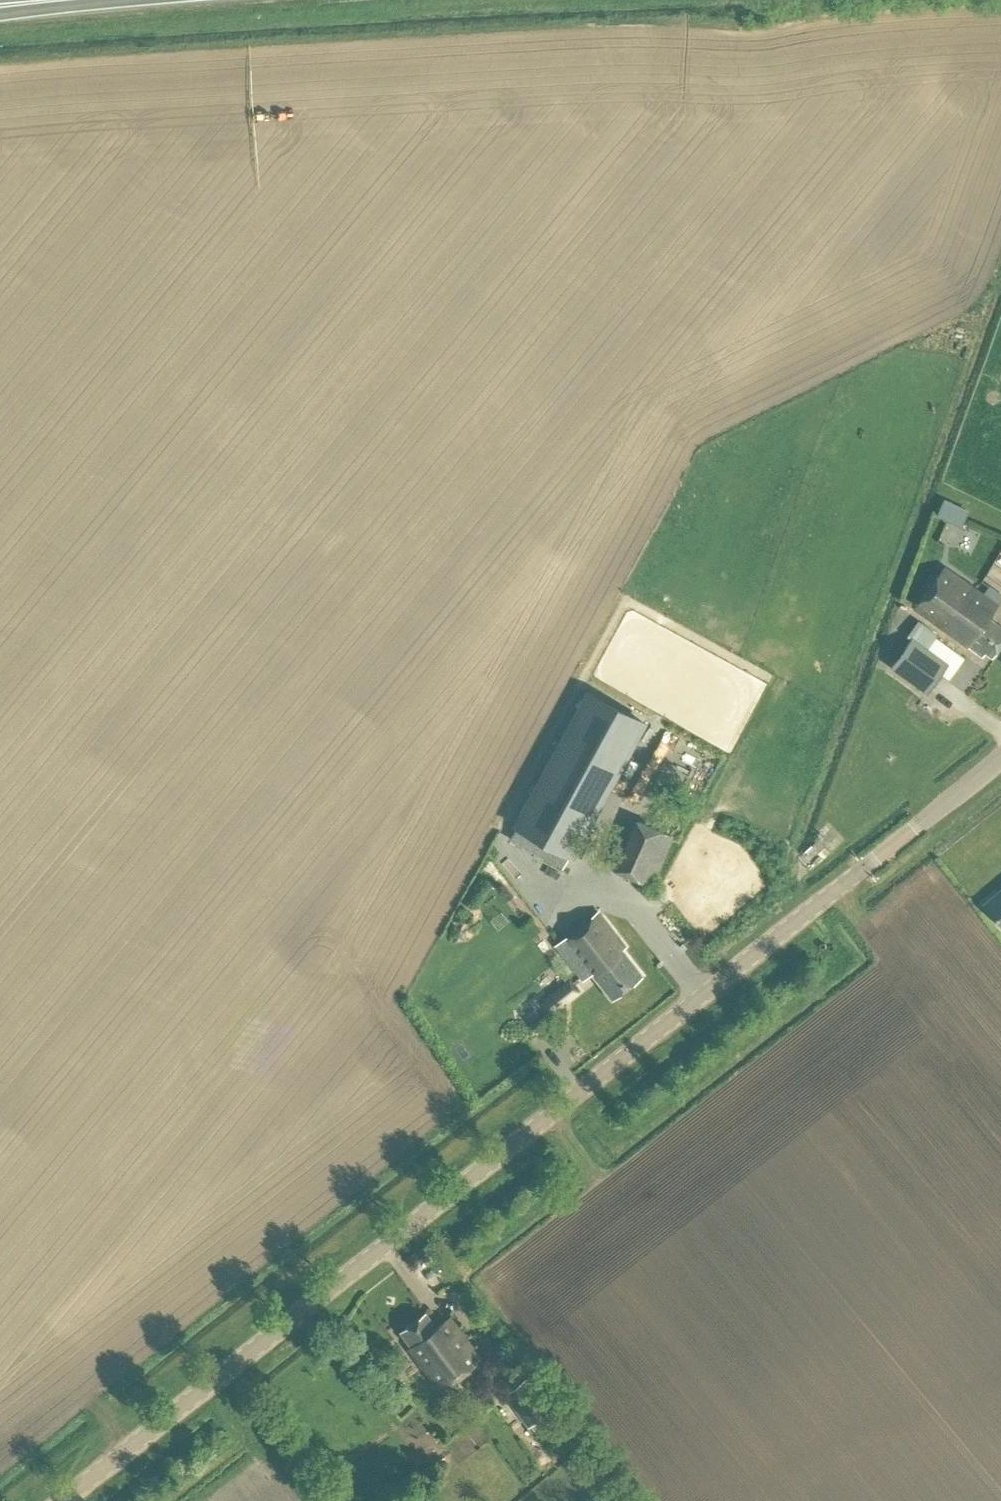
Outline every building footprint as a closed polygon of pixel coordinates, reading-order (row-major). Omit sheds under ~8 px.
[(944,498),(937,515),(948,520),(955,503),(944,498)] [(943,567),(913,607),(979,657),(983,652),(990,658),(1000,643),(1000,626),(988,617),(996,606),(943,567)] [(911,638),(890,667),(926,693),(948,663),(927,647),(937,633),(918,620),(907,635),(911,638)] [(588,831),(621,770),(623,766),(648,721),(586,687),(511,825),(565,854),(573,858),(588,831)] [(985,901),(1000,920),(1000,887),(985,901)] [(598,914),(556,945),(574,969),(583,980),(591,974),(610,999),(639,977),(619,950),(623,947),(598,914)] [(569,978),(541,1000),(552,1014),(580,992),(569,978)] [(415,1342),(412,1344),(444,1385),(483,1354),(451,1313),(439,1323),(428,1309),(404,1328),(415,1342)] [(503,1394),(528,1426),(550,1409),(526,1377),(503,1394)]
